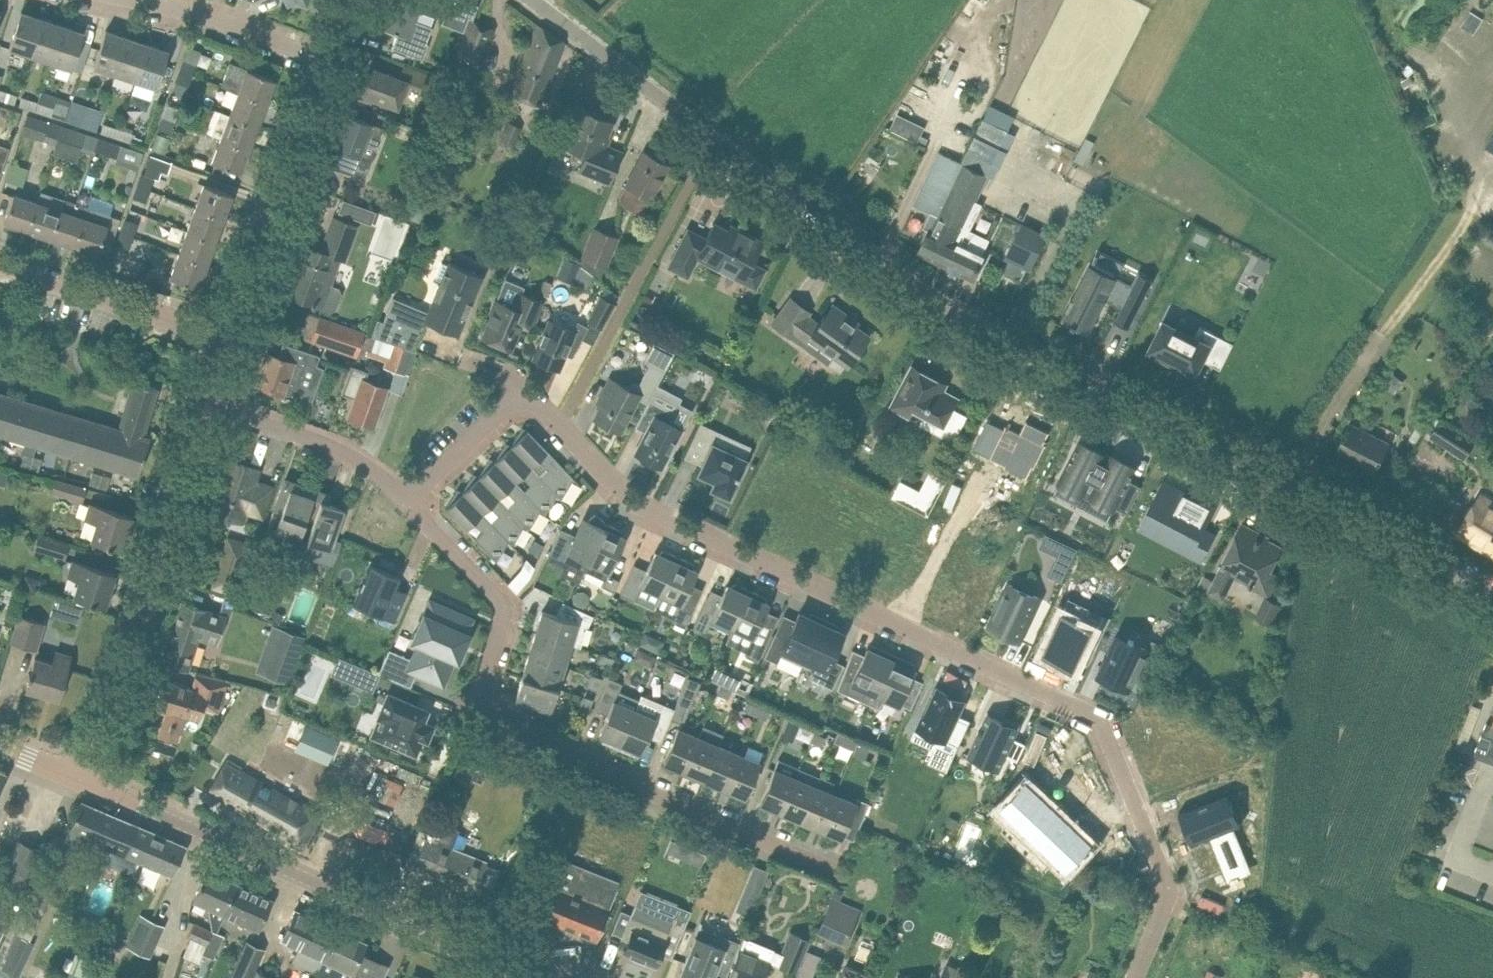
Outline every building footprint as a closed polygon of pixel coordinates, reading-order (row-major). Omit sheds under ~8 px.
[(422,0),(393,0),(383,28),(394,32),(393,34),(397,35),(392,47),(423,59),(434,27),(415,20),(422,0)] [(442,23),(466,33),(471,22),(472,20),(473,20),(479,4),(469,0),(451,0),(442,23)] [(30,54),(42,18),(21,11),(9,48),(30,54)] [(51,61),(63,25),(42,18),(30,54),(51,61)] [(473,20),(472,20),(471,22),(466,33),(463,39),(458,53),(479,61),(493,29),(473,20)] [(51,61),(49,67),(56,69),(58,64),(70,67),(72,68),(78,51),(84,32),(63,25),(51,61)] [(563,41),(538,25),(513,93),(540,105),(554,65),(555,65),(563,41)] [(94,66),(115,73),(127,37),(106,30),(94,66)] [(147,44),(127,37),(115,73),(135,80),(147,44)] [(135,80),(131,93),(149,99),(154,86),(156,87),(162,69),(168,50),(147,44),(135,80)] [(192,74),(201,51),(189,47),(180,70),(192,74)] [(230,62),(223,81),(221,85),(266,102),(275,79),(230,62)] [(432,93),(438,78),(403,65),(399,77),(369,66),(364,79),(359,77),(352,96),(372,103),(374,98),(398,107),(406,83),(432,93)] [(435,75),(448,80),(452,69),(439,65),(435,75)] [(172,93),(192,100),(194,94),(186,91),(192,74),(180,70),(172,93)] [(258,125),(266,102),(221,85),(238,92),(230,114),(220,111),(258,125)] [(15,105),(16,96),(0,91),(0,100),(15,105)] [(58,109),(66,112),(71,98),(63,95),(58,109)] [(37,103),(22,98),(19,107),(34,112),(37,103)] [(37,103),(35,112),(50,117),(63,121),(66,112),(58,109),(53,108),(37,103)] [(163,116),(170,119),(175,120),(179,110),(167,105),(163,116)] [(577,172),(609,185),(622,151),(607,145),(610,138),(607,137),(613,122),(578,107),(562,146),(584,155),(577,172)] [(220,111),(211,134),(249,148),(258,125),(220,111)] [(346,114),(335,146),(340,148),(333,166),(353,173),(359,155),(372,159),(383,127),(346,114)] [(27,116),(21,134),(41,141),(44,133),(59,138),(63,125),(50,121),(49,123),(27,116)] [(163,116),(158,129),(170,134),(175,120),(170,119),(163,116)] [(96,131),(99,122),(83,117),(80,127),(96,131)] [(898,119),(893,130),(907,136),(911,126),(898,119)] [(947,266),(973,279),(985,255),(983,254),(990,239),(970,230),(974,221),(967,218),(988,174),(986,174),(1007,131),(983,119),(963,162),(937,215),(963,228),(957,241),(959,242),(947,266)] [(521,128),(507,122),(499,142),(513,148),(521,128)] [(63,125),(59,138),(81,145),(85,133),(63,125)] [(119,130),(103,125),(101,134),(116,138),(119,130)] [(116,138),(133,144),(135,135),(119,130),(116,138)] [(85,133),(81,145),(93,149),(105,153),(109,141),(85,133)] [(215,152),(212,161),(222,164),(240,171),(249,148),(221,138),(215,152)] [(109,141),(105,153),(117,157),(121,145),(109,141)] [(9,149),(0,146),(0,176),(9,149)] [(644,150),(625,186),(619,198),(618,203),(641,216),(669,164),(644,150)] [(963,162),(939,151),(914,204),(931,212),(924,227),(930,230),(919,253),(947,266),(959,242),(957,241),(963,228),(937,215),(963,162)] [(141,174),(137,186),(150,190),(154,178),(157,170),(161,172),(168,174),(172,163),(150,155),(144,175),(141,174)] [(232,194),(214,187),(204,183),(196,207),(224,217),(232,194)] [(137,186),(133,198),(146,203),(150,190),(137,186)] [(64,200),(41,192),(28,230),(51,238),(64,200)] [(14,194),(10,203),(4,222),(28,230),(37,201),(14,194)] [(64,198),(51,238),(74,246),(88,206),(64,198)] [(342,198),(337,211),(357,218),(362,204),(342,198)] [(111,214),(88,206),(74,246),(98,253),(107,225),(111,214)] [(196,207),(187,230),(215,240),(224,217),(196,207)] [(339,288),(328,284),(338,258),(344,260),(356,225),(334,217),(322,251),(307,245),(289,295),(312,303),(311,305),(314,306),(315,304),(330,310),(335,308),(340,294),(339,288)] [(120,232),(134,237),(138,224),(124,219),(120,232)] [(697,256),(755,286),(764,269),(751,263),(762,242),(730,225),(727,230),(713,223),(705,238),(688,228),(668,266),(687,276),(697,256)] [(1023,224),(1015,240),(1006,258),(1010,260),(1006,270),(1018,276),(1023,266),(1029,269),(1047,235),(1023,224)] [(581,255),(577,260),(599,280),(605,265),(617,235),(593,225),(581,255)] [(207,264),(215,240),(187,230),(179,253),(207,264)] [(120,232),(116,243),(130,248),(134,237),(120,232)] [(207,264),(179,253),(170,276),(199,287),(207,264)] [(1088,261),(1061,316),(1072,321),(1071,322),(1075,324),(1076,322),(1087,328),(1105,294),(1121,303),(1113,318),(1128,326),(1153,277),(1138,269),(1130,284),(1088,261)] [(378,320),(372,333),(414,350),(425,321),(457,335),(481,276),(448,262),(447,265),(442,263),(435,278),(441,280),(427,312),(393,298),(383,322),(378,320)] [(490,318),(482,337),(511,349),(522,322),(533,326),(541,308),(543,302),(519,292),(521,285),(504,278),(495,299),(489,313),(492,314),(490,318)] [(614,303),(601,296),(588,320),(589,320),(601,327),(614,303)] [(793,335),(805,344),(810,337),(848,365),(870,334),(857,325),(860,321),(834,302),(819,324),(807,315),(809,312),(790,298),(773,322),(792,336),(793,335)] [(313,340),(358,356),(360,356),(365,343),(362,342),(365,333),(321,318),(313,340)] [(572,357),(583,336),(588,326),(578,320),(573,329),(549,319),(533,358),(559,369),(565,354),(572,357)] [(1164,320),(1148,352),(1167,362),(1168,359),(1177,363),(1196,373),(1203,359),(1220,368),(1234,342),(1200,325),(1195,336),(1164,320)] [(372,333),(365,353),(385,360),(382,366),(407,375),(416,350),(414,350),(372,333)] [(297,386),(298,387),(313,392),(322,368),(305,362),(309,352),(283,342),(278,357),(268,353),(257,383),(276,390),(282,392),(283,392),(293,395),(297,386)] [(606,397),(594,418),(619,431),(629,413),(639,393),(649,399),(649,398),(674,351),(660,343),(651,360),(638,384),(632,380),(628,388),(610,378),(602,395),(606,397)] [(384,392),(386,386),(365,379),(368,370),(351,365),(341,393),(356,398),(350,416),(373,424),(379,406),(383,407),(388,393),(384,392)] [(903,383),(891,406),(909,416),(913,407),(925,413),(944,423),(939,432),(954,439),(966,416),(953,409),(959,397),(936,385),(939,379),(912,365),(903,383)] [(134,380),(120,429),(142,436),(157,387),(134,380)] [(5,434),(16,398),(3,394),(0,393),(0,433),(5,434)] [(16,398),(5,434),(21,439),(38,444),(49,408),(32,403),(16,398)] [(661,467),(692,409),(678,402),(673,411),(650,399),(635,426),(646,432),(635,453),(661,467)] [(49,408),(38,444),(50,448),(71,454),(82,418),(61,412),(49,408)] [(1004,420),(987,456),(995,460),(993,462),(1030,480),(1033,474),(1036,475),(1056,433),(1025,417),(1019,428),(1004,420)] [(82,418),(71,454),(80,457),(105,464),(115,428),(90,421),(82,418)] [(1441,418),(1431,435),(1444,443),(1454,426),(1441,418)] [(719,431),(700,422),(684,456),(702,465),(699,472),(703,475),(703,477),(704,475),(712,478),(711,480),(711,481),(712,479),(715,480),(712,488),(714,489),(713,491),(724,496),(725,494),(728,495),(738,473),(742,475),(747,464),(743,462),(745,459),(713,444),(719,431)] [(1335,452),(1374,473),(1390,442),(1351,422),(1335,452)] [(527,429),(522,426),(511,445),(557,494),(561,498),(560,499),(561,499),(573,479),(577,483),(578,482),(527,429)] [(115,428),(105,464),(109,465),(120,469),(139,474),(149,438),(142,436),(120,429),(115,428)] [(545,515),(557,494),(511,445),(506,442),(495,460),(541,510),(544,514),(545,515)] [(1080,442),(1059,482),(1091,498),(1092,496),(1114,507),(1115,505),(1128,512),(1141,485),(1129,479),(1135,467),(1112,455),(1111,458),(1102,453),(1080,442)] [(33,456),(24,454),(21,467),(30,469),(33,456)] [(30,469),(38,471),(41,458),(33,456),(30,469)] [(528,530),(541,510),(495,460),(490,457),(479,476),(478,475),(524,525),(528,529),(528,530)] [(270,487),(253,481),(258,469),(227,458),(210,510),(240,520),(244,509),(261,514),(270,487)] [(101,475),(92,472),(89,484),(97,487),(101,475)] [(894,495),(927,513),(945,480),(931,472),(921,491),(914,488),(902,481),(898,489),(894,495)] [(512,546),(524,525),(478,475),(473,473),(462,491),(508,541),(512,545),(512,546)] [(97,487),(102,488),(106,489),(109,478),(101,475),(97,487)] [(83,500),(87,488),(56,478),(52,491),(83,500)] [(285,478),(278,497),(267,526),(298,538),(316,489),(315,489),(312,496),(303,493),(306,485),(285,478)] [(1162,480),(1140,523),(1203,557),(1214,537),(1204,530),(1215,509),(1162,480)] [(496,561),(507,544),(508,541),(462,491),(457,488),(445,508),(496,561)] [(316,489),(298,538),(330,549),(334,537),(334,538),(346,509),(328,502),(331,494),(316,489)] [(1487,551),(1492,541),(1492,507),(1478,498),(1457,533),(1487,551)] [(92,539),(103,542),(122,548),(132,516),(90,503),(86,518),(97,521),(92,539)] [(561,527),(549,553),(585,570),(589,561),(607,523),(596,513),(587,520),(578,528),(575,533),(561,527)] [(589,561),(585,570),(604,579),(607,574),(608,570),(610,571),(617,555),(625,537),(621,535),(623,530),(607,523),(589,561)] [(1196,583),(1222,597),(1235,571),(1251,579),(1248,583),(1268,593),(1279,572),(1270,568),(1281,547),(1267,539),(1268,537),(1242,524),(1222,564),(1222,565),(1214,581),(1201,573),(1196,583)] [(71,544),(39,535),(35,549),(66,559),(71,544)] [(251,546),(225,537),(210,584),(236,593),(251,546)] [(533,538),(527,548),(536,554),(542,544),(533,538)] [(1057,554),(1048,574),(1062,581),(1078,548),(1063,541),(1057,554)] [(678,556),(663,549),(662,550),(660,551),(655,549),(646,569),(634,564),(625,582),(620,594),(633,600),(640,585),(660,594),(678,556)] [(678,556),(660,594),(682,604),(697,570),(692,568),(694,563),(678,556)] [(534,567),(526,558),(521,568),(528,577),(534,567)] [(105,606),(115,573),(73,560),(68,575),(80,579),(74,596),(105,606)] [(371,563),(353,603),(394,621),(407,592),(395,586),(400,576),(371,563)] [(619,580),(607,574),(604,579),(601,585),(614,591),(619,580)] [(750,589),(735,582),(734,583),(732,585),(727,582),(713,613),(711,618),(712,618),(732,627),(750,589)] [(997,611),(989,626),(1019,640),(1039,596),(1010,583),(1003,599),(1000,597),(993,609),(997,611)] [(533,588),(530,604),(555,610),(559,593),(533,588)] [(749,648),(745,655),(758,661),(779,616),(778,615),(773,625),(762,619),(769,603),(764,601),(766,597),(750,589),(732,627),(725,643),(727,643),(729,639),(749,648)] [(1271,625),(1282,603),(1266,595),(1255,617),(1271,625)] [(389,648),(378,672),(410,686),(417,672),(443,683),(454,657),(457,659),(468,634),(465,632),(471,618),(430,600),(413,639),(420,642),(412,659),(389,648)] [(587,625),(588,626),(593,615),(581,610),(563,601),(556,615),(542,610),(535,633),(571,644),(580,646),(587,625)] [(163,661),(186,668),(196,638),(197,638),(198,635),(217,641),(225,616),(182,602),(163,661)] [(679,607),(673,618),(686,624),(691,613),(679,607)] [(698,616),(693,627),(706,633),(711,622),(712,618),(711,618),(700,612),(698,616)] [(802,664),(823,618),(810,612),(808,616),(799,612),(787,638),(775,633),(764,656),(777,662),(781,654),(802,664)] [(1054,618),(1040,647),(1070,662),(1075,649),(1086,654),(1101,624),(1077,613),(1070,626),(1054,618)] [(18,615),(10,641),(37,649),(45,622),(18,615)] [(835,624),(823,618),(802,664),(813,669),(809,677),(832,687),(843,664),(831,658),(843,632),(834,628),(835,624)] [(286,683),(303,636),(280,628),(264,674),(286,683)] [(1120,628),(1098,669),(1131,688),(1137,676),(1147,682),(1164,647),(1153,641),(1150,645),(1120,628)] [(535,633),(528,655),(564,666),(571,644),(535,633)] [(852,649),(837,689),(870,704),(890,659),(892,655),(869,644),(867,649),(864,655),(853,650),(852,649)] [(35,657),(26,688),(58,697),(71,655),(55,651),(52,662),(35,657)] [(600,653),(597,661),(609,666),(613,657),(600,653)] [(528,655),(522,676),(557,687),(564,666),(528,655)] [(890,659),(870,704),(878,708),(885,697),(899,703),(910,708),(914,700),(922,681),(911,676),(914,670),(916,666),(892,655),(890,659)] [(379,674),(339,656),(332,673),(372,690),(379,674)] [(713,667),(708,678),(740,692),(745,681),(713,667)] [(218,712),(227,680),(196,672),(192,687),(164,679),(154,709),(166,713),(162,724),(170,726),(169,728),(172,729),(173,727),(181,729),(185,714),(199,719),(203,707),(218,712)] [(602,677),(592,674),(587,686),(597,690),(602,677)] [(557,687),(522,676),(517,692),(518,698),(518,699),(550,710),(557,687)] [(656,718),(655,717),(656,714),(669,719),(670,717),(682,722),(699,681),(688,676),(674,708),(661,702),(661,703),(641,694),(639,699),(618,748),(634,754),(634,753),(646,742),(656,718)] [(609,677),(604,689),(596,709),(607,714),(599,734),(604,736),(602,741),(618,748),(639,699),(619,690),(622,683),(609,677)] [(728,698),(732,689),(720,685),(717,693),(728,698)] [(932,696),(919,726),(940,736),(934,748),(928,761),(947,770),(971,719),(970,719),(969,719),(968,722),(957,716),(958,714),(964,700),(936,687),(933,695),(932,696)] [(433,724),(423,720),(427,709),(387,692),(369,735),(416,754),(423,737),(427,739),(433,724)] [(593,698),(583,695),(578,707),(588,711),(593,698)] [(744,709),(755,714),(759,706),(747,701),(744,709)] [(769,710),(759,706),(755,714),(766,719),(769,710)] [(978,728),(964,753),(995,770),(1005,753),(1017,760),(1025,743),(1014,737),(1019,727),(987,710),(982,720),(986,722),(982,730),(978,728)] [(788,720),(782,734),(793,739),(800,724),(788,720)] [(1473,755),(1492,762),(1492,721),(1492,723),(1486,721),(1473,755)] [(302,722),(298,731),(318,740),(314,751),(343,764),(352,743),(302,722)] [(814,731),(803,727),(800,735),(810,740),(814,731)] [(698,737),(678,728),(664,762),(684,770),(698,737)] [(825,736),(814,731),(810,740),(822,745),(825,736)] [(854,748),(857,740),(846,735),(836,731),(833,740),(843,744),(854,748)] [(718,745),(698,737),(684,770),(704,779),(718,745)] [(739,754),(718,745),(704,779),(725,787),(739,754)] [(302,753),(288,747),(279,771),(293,777),(301,756),(302,753)] [(745,796),(759,762),(739,754),(725,787),(745,796)] [(311,760),(301,756),(293,777),(303,781),(311,760)] [(319,815),(241,771),(242,767),(229,758),(210,790),(235,805),(234,807),(300,847),(319,815)] [(774,769),(760,802),(781,811),(795,777),(799,766),(779,758),(774,769)] [(1034,774),(1009,800),(1024,816),(1050,789),(1034,774)] [(815,786),(801,819),(821,828),(835,794),(829,792),(834,781),(819,775),(815,786)] [(795,777),(781,811),(801,819),(815,786),(795,777)] [(1050,789),(1024,816),(1039,831),(1065,804),(1050,789)] [(1228,791),(1179,812),(1179,813),(1182,812),(1187,824),(1187,825),(1191,835),(1191,834),(1194,841),(1191,842),(1192,843),(1209,836),(1211,835),(1223,864),(1244,855),(1238,842),(1232,827),(1241,824),(1241,822),(1238,823),(1233,811),(1231,804),(1230,804),(1227,796),(1226,794),(1229,793),(1228,791)] [(835,794),(821,828),(842,836),(849,820),(859,824),(869,802),(856,797),(854,802),(835,794)] [(70,831),(65,841),(84,848),(86,849),(91,839),(100,843),(113,849),(106,864),(133,876),(139,860),(142,861),(154,832),(153,831),(122,818),(82,801),(77,812),(69,830),(70,831)] [(1065,804),(1039,831),(1055,846),(1081,819),(1065,804)] [(452,849),(460,829),(434,819),(429,833),(417,828),(406,856),(417,860),(414,867),(474,890),(476,886),(491,892),(500,868),(485,863),(485,862),(452,849)] [(1081,819),(1055,846),(1072,861),(1097,835),(1081,819)] [(154,832),(142,861),(154,866),(172,874),(185,845),(154,832)] [(40,849),(19,839),(10,858),(0,882),(0,883),(20,892),(40,849)] [(690,847),(685,859),(701,865),(705,854),(690,847)] [(982,850),(975,861),(984,865),(990,854),(982,850)] [(990,854),(984,865),(993,870),(999,858),(990,854)] [(543,917),(596,939),(619,881),(567,859),(543,917)] [(753,864),(735,908),(749,914),(767,870),(753,864)] [(1030,867),(1026,876),(1038,881),(1042,873),(1030,867)] [(206,869),(193,900),(209,907),(215,894),(229,900),(236,883),(206,869)] [(1042,873),(1038,881),(1050,886),(1053,878),(1042,873)] [(225,914),(259,930),(273,899),(236,883),(229,900),(215,894),(209,907),(210,908),(208,911),(211,928),(214,929),(217,931),(225,914)] [(860,909),(839,900),(832,898),(827,911),(819,931),(846,942),(855,922),(860,909)] [(0,904),(0,938),(13,910),(0,904)] [(324,957),(337,928),(295,909),(282,938),(299,946),(324,957)] [(669,929),(632,914),(622,937),(628,939),(623,950),(635,955),(634,958),(655,966),(661,952),(671,956),(670,958),(671,958),(688,919),(687,918),(686,919),(674,915),(669,929)] [(130,947),(150,956),(164,925),(144,916),(130,947)] [(207,944),(213,931),(194,922),(188,935),(191,937),(207,944)] [(680,973),(693,977),(711,977),(715,970),(726,975),(730,965),(740,942),(700,926),(697,934),(691,947),(688,954),(680,973)] [(386,965),(361,953),(366,941),(337,928),(324,957),(317,973),(315,977),(380,977),(386,965)] [(0,956),(0,968),(15,975),(32,938),(13,929),(0,956)] [(207,944),(203,953),(214,958),(225,935),(217,931),(214,929),(213,931),(207,944)] [(807,950),(804,949),(809,938),(791,931),(777,966),(794,973),(793,975),(795,976),(807,950)] [(264,949),(247,941),(231,977),(251,977),(264,949)] [(738,953),(730,972),(735,974),(733,977),(762,977),(769,962),(740,949),(738,953)] [(873,976),(846,965),(840,977),(872,977),(873,976)] [(940,977),(961,977),(962,974),(944,967),(940,977)] [(1099,972),(1090,969),(1086,977),(1096,977),(1099,972)]
